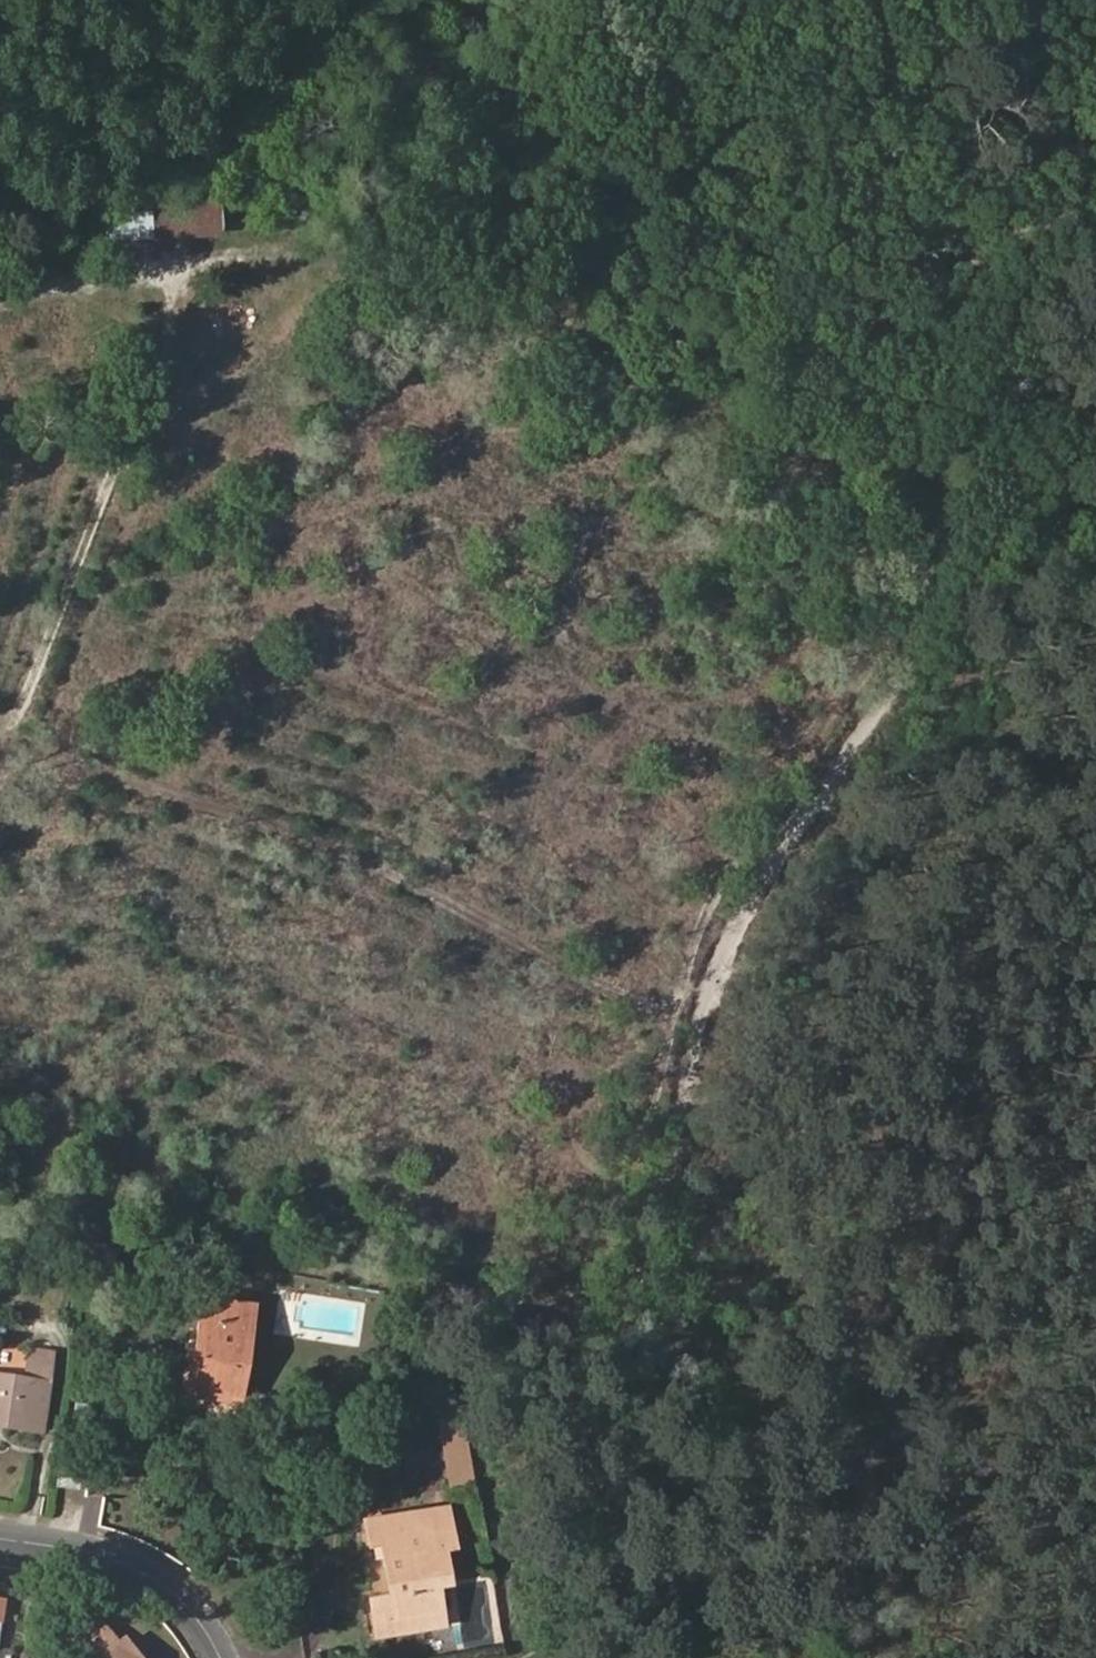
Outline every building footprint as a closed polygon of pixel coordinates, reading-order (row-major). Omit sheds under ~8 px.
[(135,201),(137,227),(183,223),(183,218),(203,215),(201,192),(182,192),(181,189),(134,193),(135,201)] [(100,232),(137,227),(135,201),(98,206),(100,232)] [(254,1302),(204,1295),(202,1312),(252,1319),(254,1302)] [(192,1390),(241,1396),(252,1319),(202,1312),(192,1390)] [(40,1432),(51,1354),(30,1350),(26,1379),(0,1376),(0,1419),(9,1421),(8,1427),(40,1432)] [(470,1410),(445,1411),(448,1479),(474,1478),(470,1410)] [(58,1482),(79,1486),(83,1465),(61,1461),(58,1482)] [(439,1579),(449,1577),(445,1545),(454,1544),(448,1504),(366,1518),(369,1541),(380,1539),(389,1593),(371,1596),(375,1618),(443,1606),(439,1579)] [(377,1633),(445,1622),(443,1606),(375,1618),(377,1633)] [(124,1638),(116,1644),(107,1632),(80,1650),(86,1657),(140,1657),(124,1638)]
